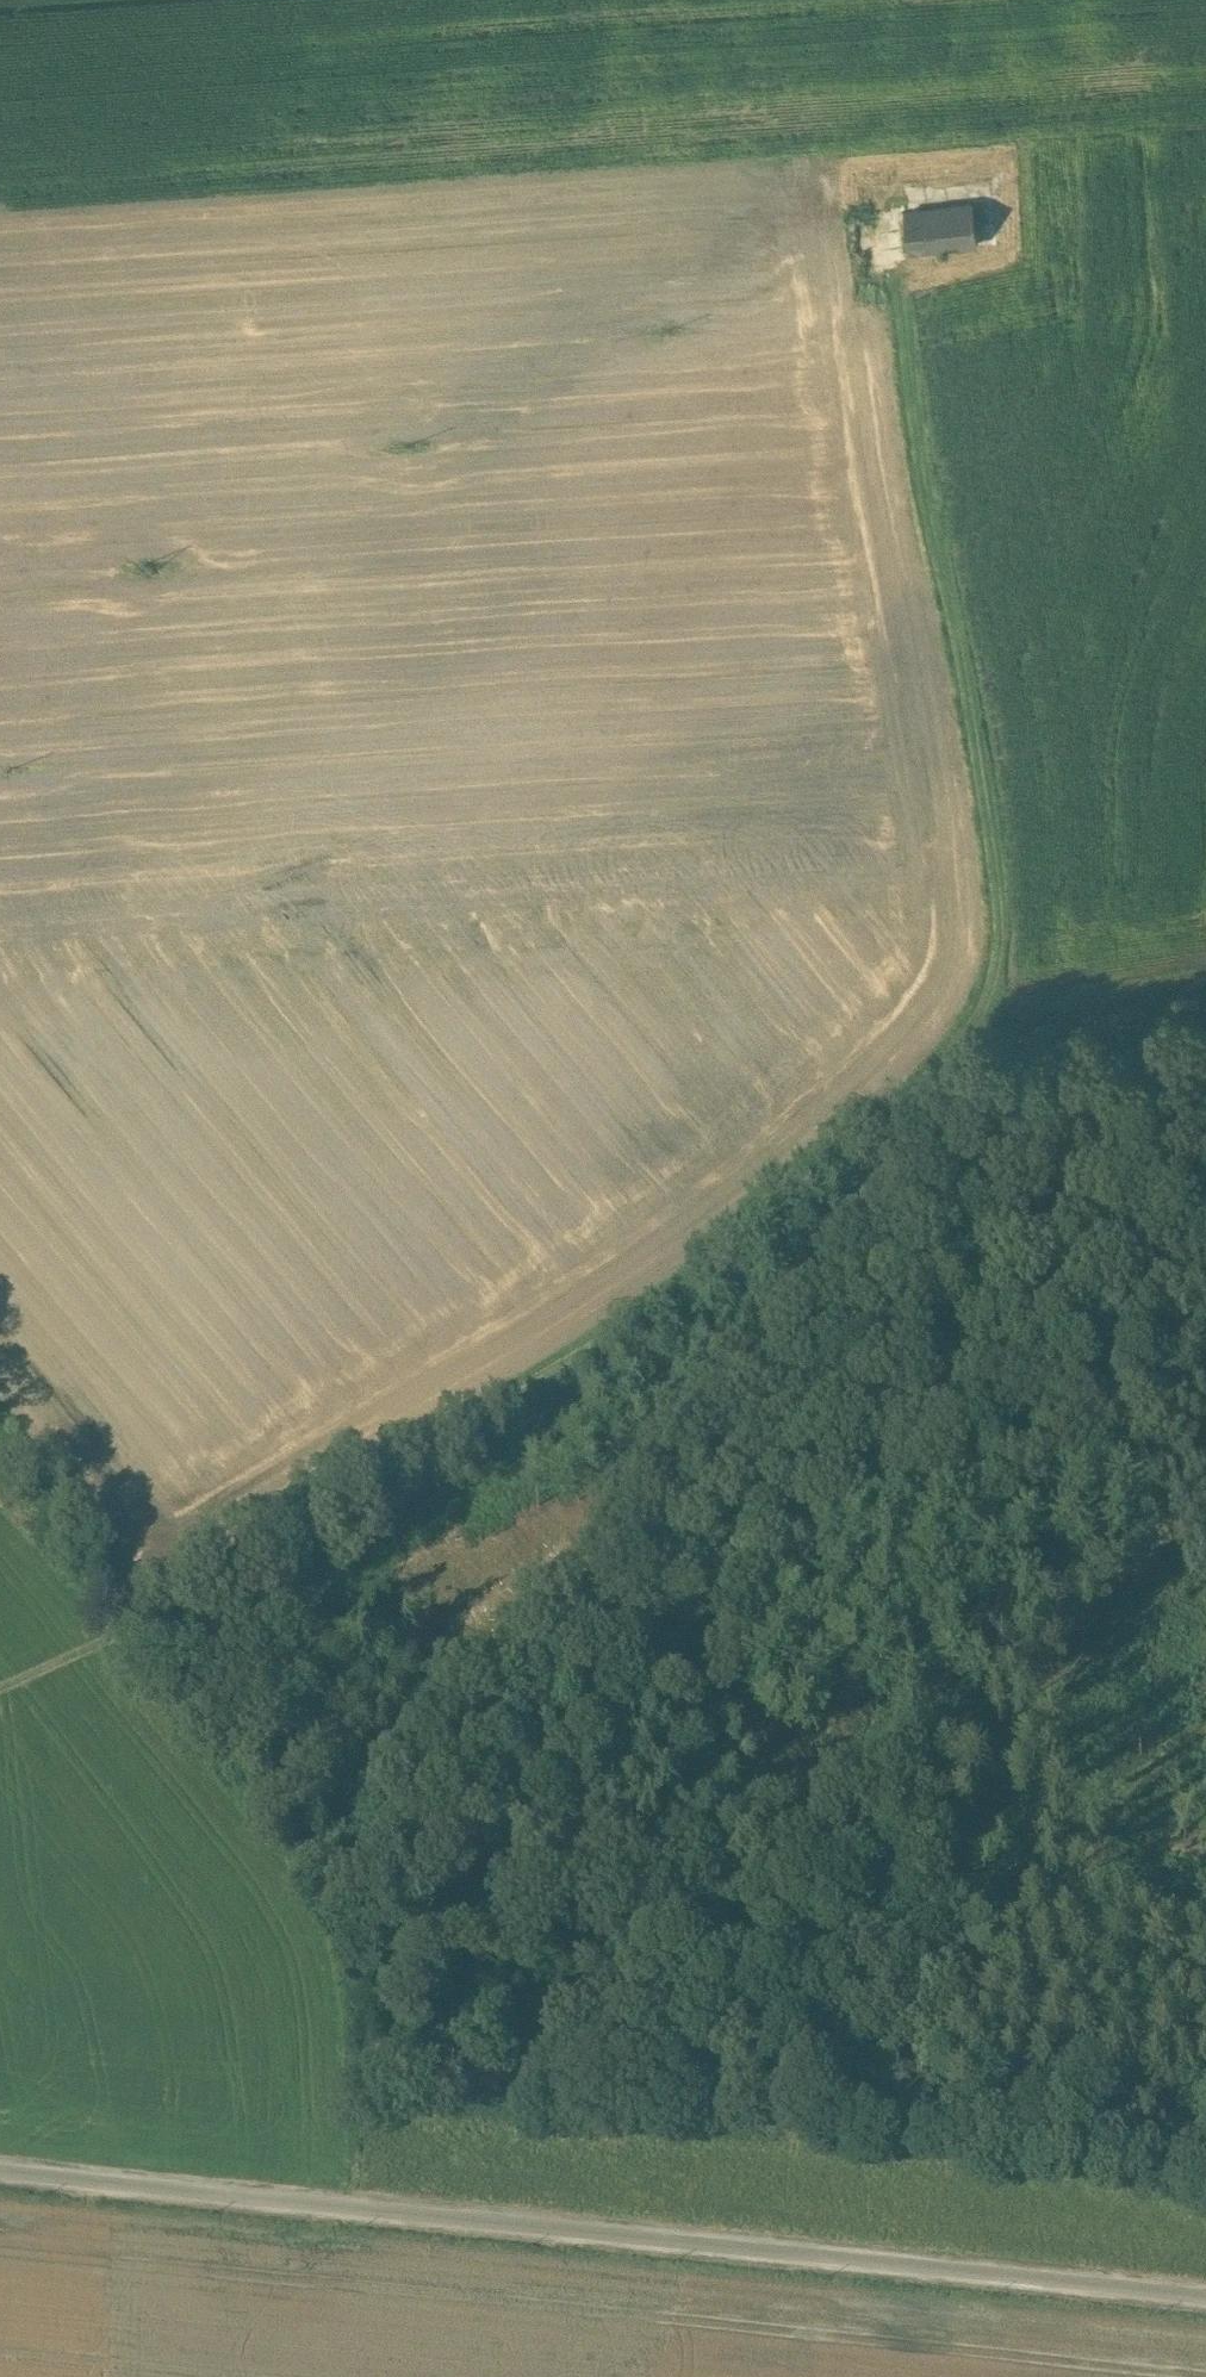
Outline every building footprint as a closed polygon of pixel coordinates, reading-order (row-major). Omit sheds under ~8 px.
[(973,205),(904,214),(910,254),(978,245),(973,205)]
